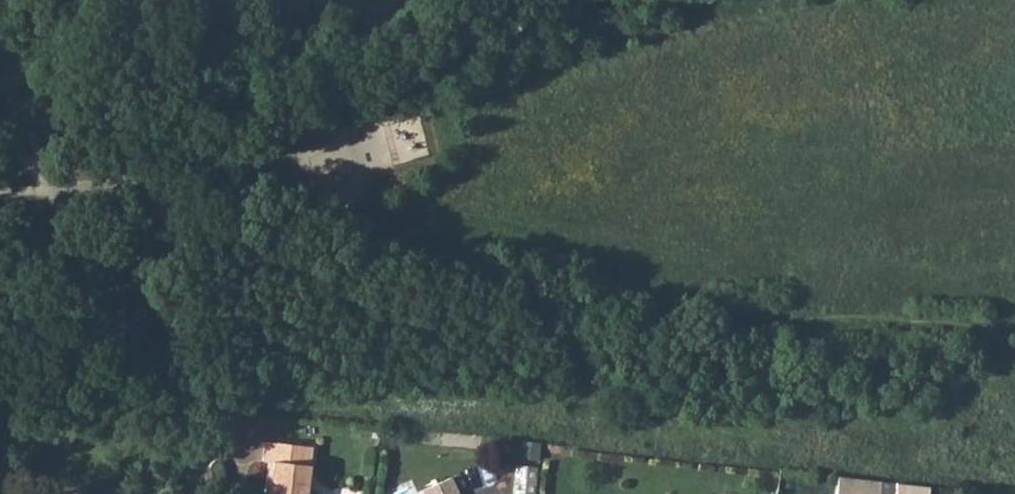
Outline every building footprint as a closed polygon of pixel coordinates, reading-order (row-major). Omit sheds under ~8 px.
[(313,451),(265,447),(264,465),(268,465),(266,493),(309,493),(313,451)] [(835,493),(880,493),(881,481),(837,478),(835,493)] [(453,483),(431,493),(458,493),(453,483)]
